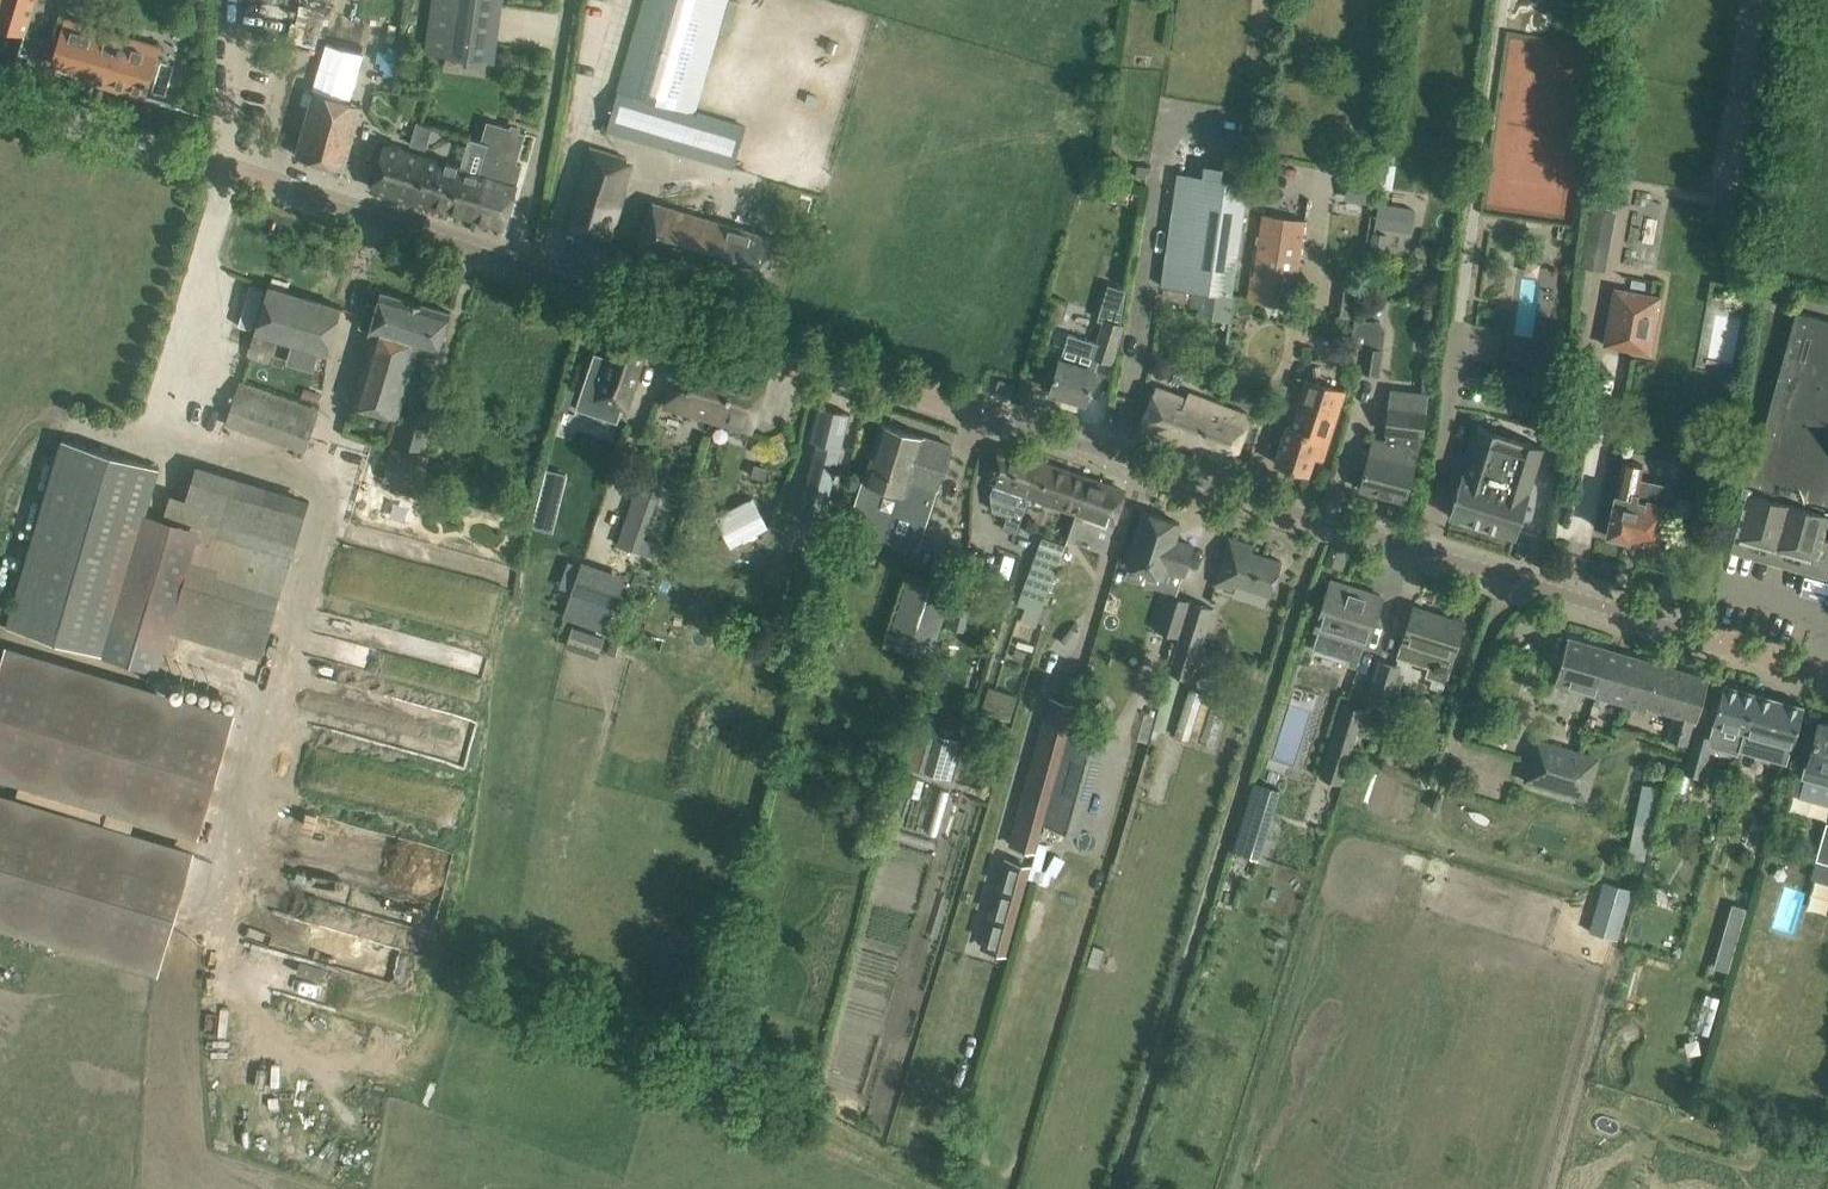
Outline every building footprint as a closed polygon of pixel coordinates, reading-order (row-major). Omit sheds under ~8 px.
[(25,34),(35,0),(0,0),(0,27),(25,34)] [(278,9),(282,0),(259,0),(278,9)] [(297,155),(344,169),(351,146),(362,105),(389,0),(321,0),(301,79),(317,85),(315,90),(311,106),(310,108),(303,132),(297,155)] [(424,52),(487,62),(496,0),(432,0),(427,32),(424,52)] [(681,152),(694,111),(726,0),(645,0),(606,130),(681,152)] [(65,17),(52,63),(109,80),(107,86),(147,98),(159,54),(122,43),(125,34),(65,17)] [(694,111),(681,152),(733,167),(745,126),(694,111)] [(476,218),(504,226),(522,164),(516,162),(525,132),(511,128),(512,128),(507,126),(494,134),(482,175),(489,177),(476,218)] [(465,168),(433,159),(385,145),(372,187),(476,218),(489,177),(465,170),(465,168)] [(622,161),(624,156),(590,146),(566,228),(609,240),(632,164),(622,161)] [(1388,163),(1379,162),(1376,187),(1385,188),(1388,163)] [(1166,262),(1163,286),(1215,293),(1231,296),(1231,294),(1234,272),(1247,182),(1221,179),(1223,168),(1204,166),(1203,176),(1179,172),(1166,262)] [(1414,254),(1423,206),(1381,198),(1373,246),(1414,254)] [(651,201),(644,226),(637,249),(763,286),(777,239),(651,201)] [(1584,253),(1581,265),(1598,268),(1601,256),(1610,211),(1604,210),(1593,208),(1584,253)] [(1263,215),(1251,298),(1292,304),(1304,221),(1263,215)] [(268,285),(261,308),(246,359),(269,366),(278,339),(327,353),(334,330),(341,307),(268,285)] [(252,331),(264,290),(251,287),(239,327),(252,331)] [(1662,298),(1614,288),(1604,346),(1651,355),(1662,298)] [(373,333),(353,403),(375,409),(397,416),(413,362),(417,346),(407,343),(419,302),(382,291),(378,305),(365,301),(362,310),(361,316),(358,326),(370,330),(370,332),(373,333)] [(1098,341),(1093,356),(1099,358),(1111,362),(1123,324),(1119,323),(1121,306),(1105,301),(1101,315),(1105,316),(1105,319),(1098,341)] [(419,302),(407,343),(417,346),(413,362),(427,366),(433,368),(438,352),(443,334),(450,312),(419,302)] [(1827,361),(1827,320),(1795,311),(1750,475),(1746,489),(1733,536),(1735,537),(1776,548),(1827,361)] [(1357,321),(1353,344),(1366,346),(1363,370),(1381,372),(1382,372),(1385,348),(1382,348),(1384,333),(1377,324),(1357,321)] [(588,368),(576,406),(618,420),(622,408),(626,409),(641,364),(648,342),(614,331),(607,353),(600,372),(588,368)] [(1057,368),(1050,391),(1085,401),(1095,370),(1099,358),(1093,356),(1098,341),(1069,332),(1066,342),(1060,359),(1057,368)] [(768,376),(682,353),(664,405),(751,430),(761,398),(768,376)] [(1827,516),(1827,361),(1776,548),(1817,559),(1823,535),(1827,516)] [(1287,426),(1283,440),(1275,463),(1308,473),(1314,456),(1323,459),(1345,389),(1305,376),(1289,427),(1287,426)] [(239,383),(225,423),(304,451),(319,409),(319,408),(316,407),(299,401),(293,399),(271,391),(240,381),(239,383)] [(1251,416),(1205,398),(1202,404),(1179,395),(1157,387),(1141,426),(1233,463),(1242,441),(1251,416)] [(1411,478),(1422,436),(1427,394),(1391,390),(1386,432),(1398,433),(1396,445),(1372,439),(1366,466),(1360,489),(1404,501),(1411,478)] [(412,401),(400,443),(420,449),(433,407),(412,401)] [(814,446),(799,501),(824,510),(840,454),(838,454),(840,449),(841,450),(851,415),(819,406),(809,440),(817,442),(816,447),(814,446)] [(858,510),(852,529),(882,538),(884,539),(917,549),(937,488),(938,488),(945,468),(952,445),(881,422),(874,445),(853,508),(858,510)] [(1515,536),(1522,514),(1544,448),(1479,427),(1464,473),(1457,493),(1450,516),(1515,536)] [(7,624),(6,627),(104,655),(117,659),(140,666),(146,645),(181,526),(163,521),(146,516),(161,467),(62,439),(7,624)] [(992,470),(988,480),(994,482),(990,493),(991,501),(1008,508),(1001,527),(1016,533),(1020,523),(1030,494),(1036,497),(1038,491),(1029,488),(1031,482),(1029,482),(1037,460),(1000,447),(992,470)] [(390,448),(383,481),(422,489),(429,456),(417,453),(416,455),(404,452),(405,451),(390,448)] [(1037,460),(1029,482),(1031,482),(1029,488),(1038,491),(1036,497),(1076,511),(1087,478),(1037,460)] [(1616,492),(1612,509),(1607,533),(1611,534),(1613,539),(1622,541),(1627,537),(1659,544),(1664,521),(1667,503),(1666,503),(1670,484),(1640,478),(1643,465),(1623,460),(1616,492)] [(754,464),(751,475),(764,479),(768,468),(754,464)] [(198,531),(169,631),(262,659),(310,501),(196,467),(186,499),(171,495),(163,521),(181,526),(198,531)] [(1750,475),(1735,471),(1731,485),(1746,489),(1750,475)] [(1076,511),(1067,538),(1103,551),(1113,524),(1117,513),(1124,490),(1087,478),(1076,511)] [(639,485),(618,544),(632,549),(637,535),(642,537),(658,491),(639,485)] [(752,498),(715,517),(732,549),(769,530),(752,498)] [(1144,511),(1137,534),(1127,565),(1146,571),(1148,565),(1164,570),(1165,568),(1184,574),(1193,545),(1174,539),(1180,522),(1144,511)] [(1063,555),(1066,547),(1044,538),(1018,604),(1026,607),(1022,620),(1037,626),(1063,555)] [(1215,583),(1234,589),(1236,583),(1271,594),(1282,561),(1252,552),(1253,546),(1229,538),(1215,583)] [(960,569),(960,568),(966,550),(968,543),(954,539),(946,565),(960,569)] [(960,569),(951,597),(970,603),(980,574),(982,567),(985,556),(984,555),(966,550),(961,568),(960,569)] [(889,644),(933,657),(954,588),(909,575),(889,644)] [(577,577),(564,614),(606,629),(619,592),(577,577)] [(1332,580),(1324,603),(1316,629),(1318,630),(1313,647),(1350,659),(1348,663),(1357,666),(1363,644),(1367,645),(1382,596),(1332,580)] [(1172,594),(1160,631),(1177,636),(1189,600),(1172,594)] [(1181,637),(1166,691),(1176,694),(1182,675),(1190,678),(1201,644),(1213,607),(1189,600),(1177,636),(1181,637)] [(1414,606),(1398,656),(1433,667),(1430,676),(1427,686),(1442,690),(1445,681),(1464,622),(1414,606)] [(574,627),(570,637),(601,647),(605,637),(574,627)] [(1555,683),(1596,695),(1609,649),(1568,637),(1555,683)] [(110,675),(6,644),(0,665),(0,778),(198,837),(235,712),(110,675)] [(1609,649),(1596,695),(1647,710),(1648,706),(1675,713),(1668,738),(1686,744),(1694,719),(1696,720),(1709,677),(1609,649)] [(1367,699),(1388,706),(1389,706),(1398,679),(1402,680),(1406,670),(1401,668),(1401,667),(1379,660),(1367,699)] [(1744,731),(1740,744),(1741,745),(1752,706),(1756,692),(1724,683),(1713,722),(1744,731)] [(1018,694),(989,685),(982,711),(1011,720),(1018,694)] [(1174,729),(1198,733),(1204,689),(1180,685),(1174,729)] [(1756,692),(1752,706),(1741,745),(1788,758),(1792,745),(1804,705),(1756,692)] [(1340,698),(1325,774),(1345,778),(1360,702),(1340,698)] [(1171,714),(1160,711),(1153,735),(1159,737),(1161,731),(1165,732),(1171,714)] [(1827,784),(1827,721),(1818,718),(1802,777),(1827,784)] [(918,731),(908,764),(949,777),(961,737),(933,728),(931,735),(918,731)] [(1055,796),(1047,824),(1079,833),(1087,805),(1105,740),(1073,731),(1055,796)] [(1714,737),(1694,731),(1687,761),(1688,761),(1685,772),(1703,777),(1714,737)] [(1532,760),(1573,772),(1579,752),(1537,740),(1532,760)] [(1039,749),(1020,815),(1041,821),(1060,755),(1039,749)] [(1579,752),(1573,772),(1532,760),(1526,781),(1588,799),(1599,758),(1579,752)] [(1254,782),(1234,851),(1259,859),(1280,789),(1254,782)] [(1658,789),(1637,785),(1623,854),(1644,858),(1658,789)] [(157,974),(195,849),(0,791),(0,927),(157,974)] [(1033,850),(1041,821),(1020,815),(1012,844),(1033,850)] [(1826,822),(1816,858),(1827,862),(1827,823),(1826,822)] [(1029,866),(1007,861),(999,889),(1020,895),(1029,866)] [(1013,923),(1020,895),(999,889),(992,918),(1013,923)] [(1594,892),(1586,930),(1616,936),(1624,898),(1594,892)] [(1729,971),(1747,909),(1733,905),(1715,967),(1729,971)] [(992,918),(984,946),(1005,952),(1013,923),(992,918)] [(1094,945),(1088,964),(1100,968),(1105,948),(1094,945)]
